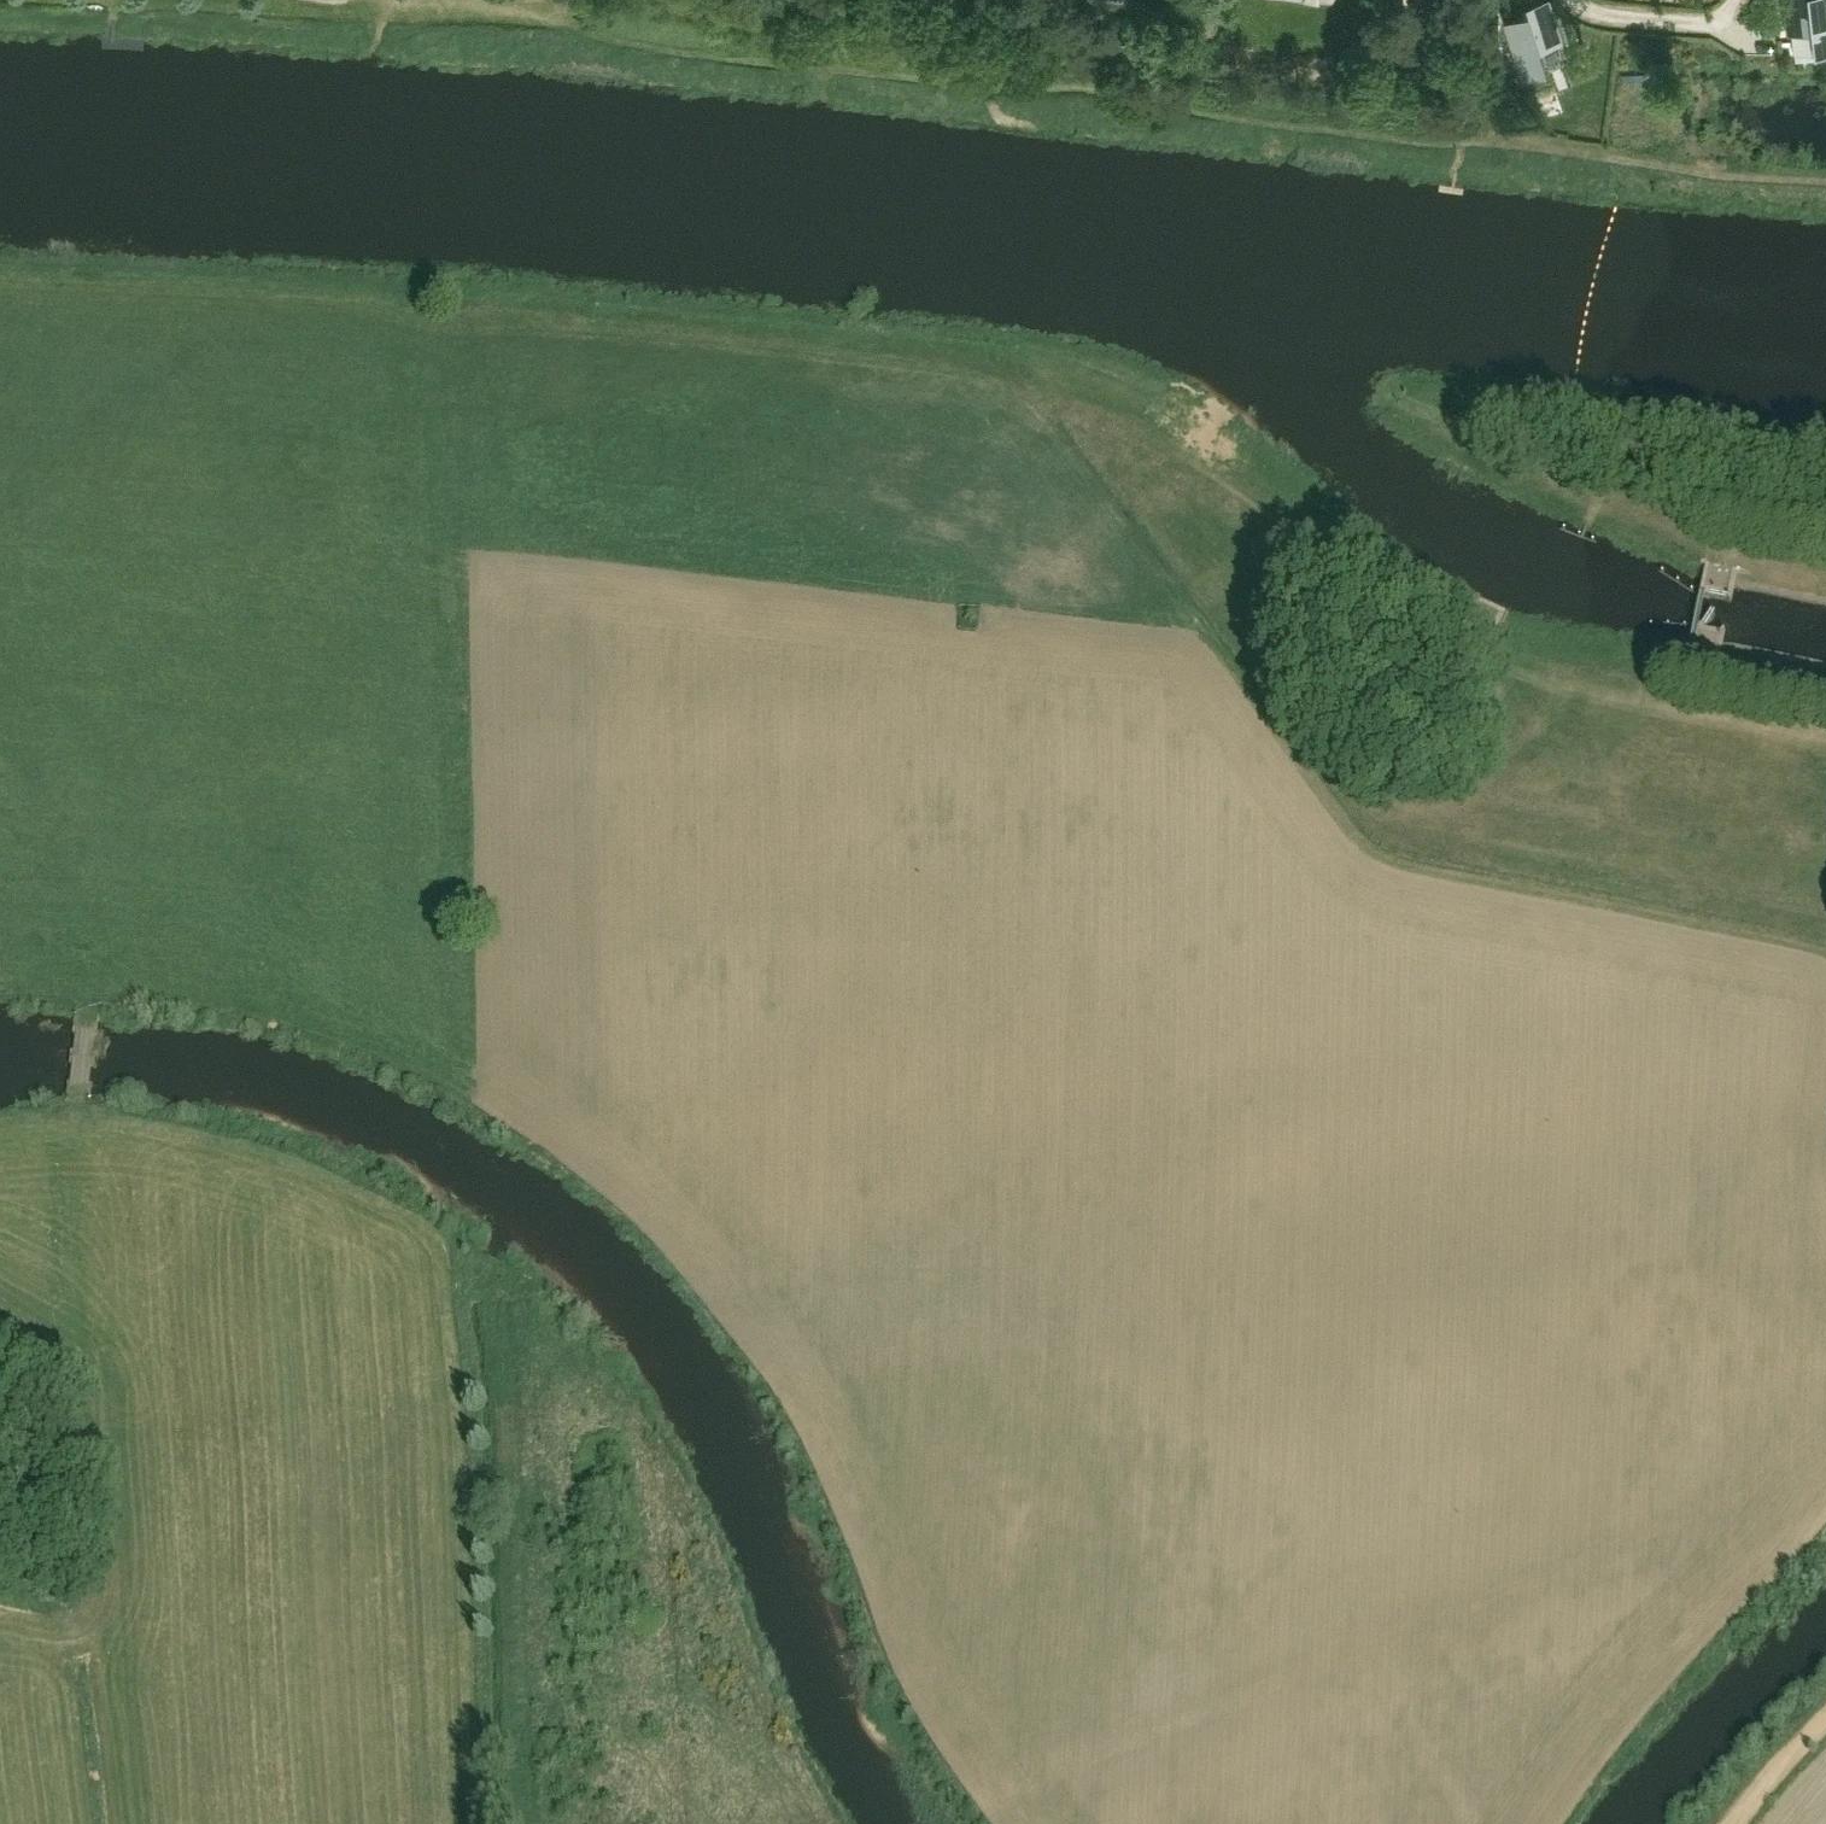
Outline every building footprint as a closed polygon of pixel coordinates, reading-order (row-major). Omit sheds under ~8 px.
[(1545,63),(1539,46),(1562,39),(1549,0),(1535,0),(1524,4),(1525,8),(1504,15),(1521,71),(1545,63)] [(1787,30),(1811,28),(1812,46),(1825,44),(1825,0),(1784,0),(1787,30)]
